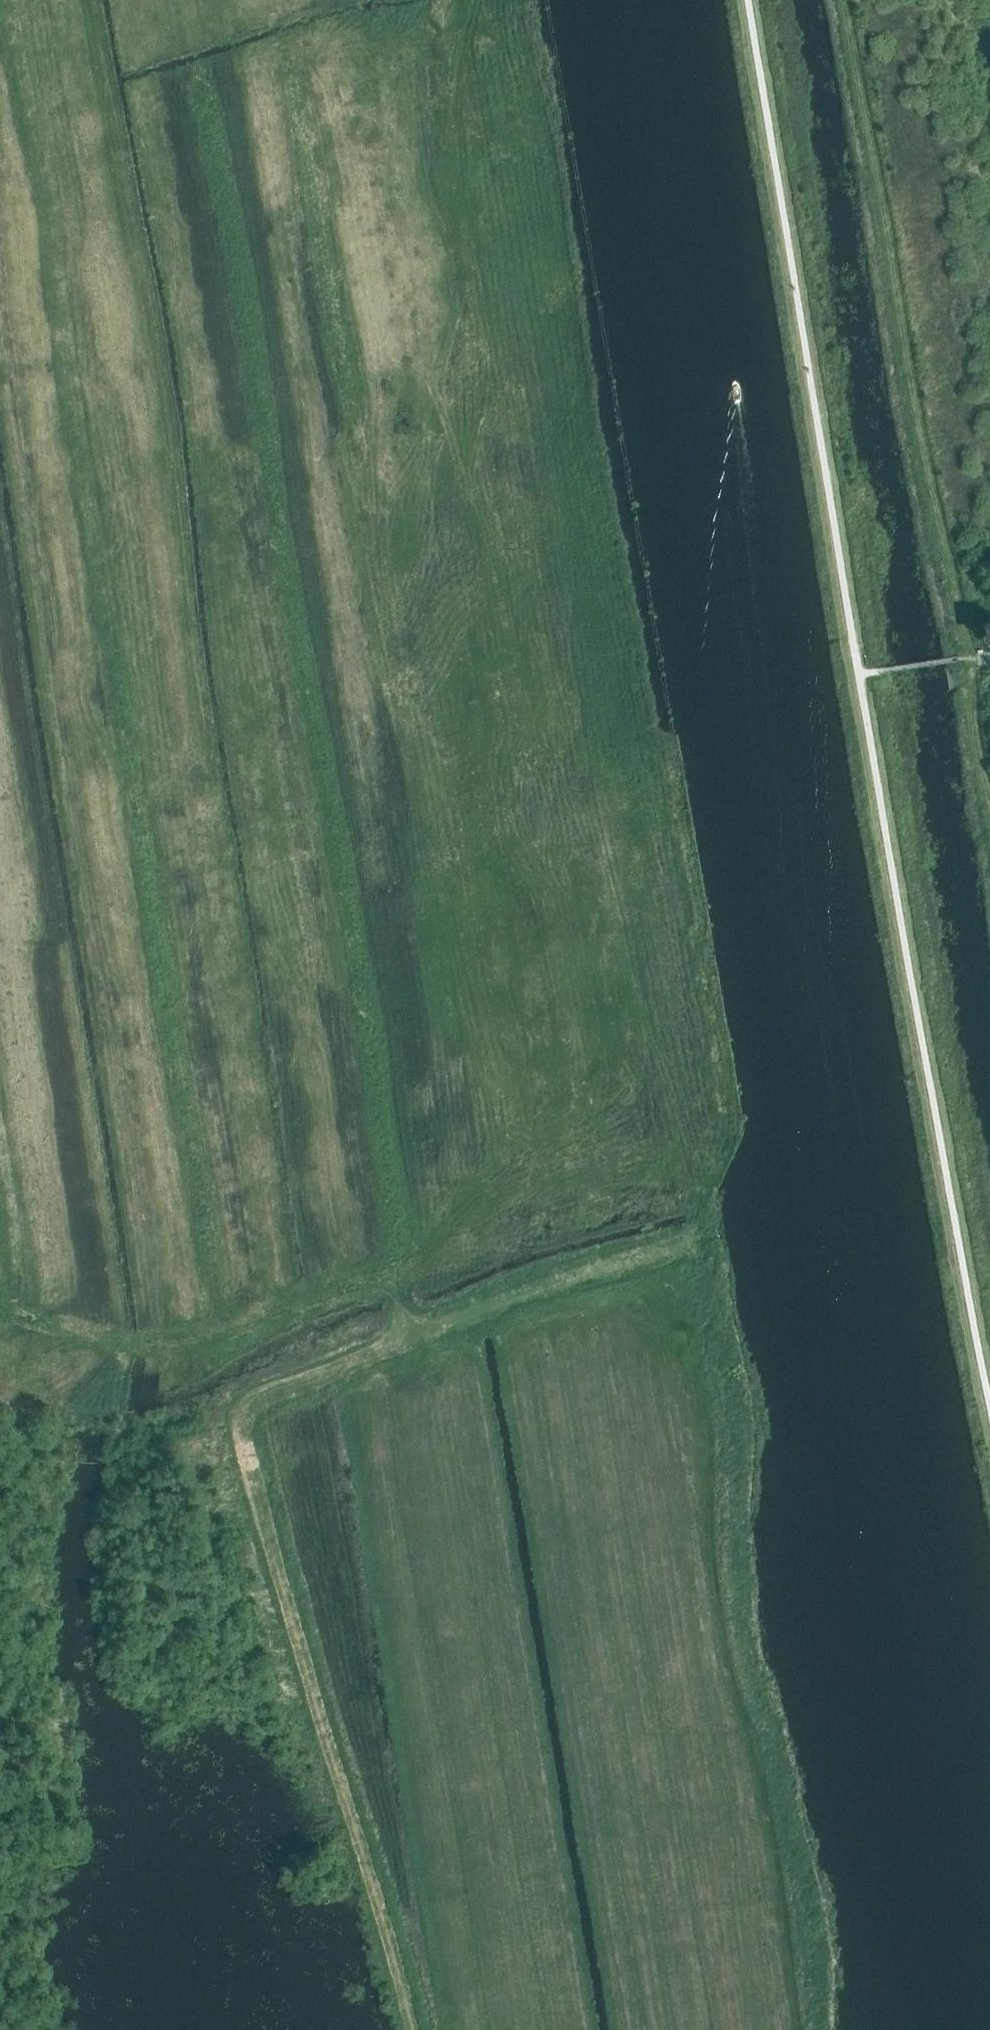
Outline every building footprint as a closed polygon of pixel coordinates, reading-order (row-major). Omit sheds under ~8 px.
[(989,646),(989,619),(982,621),(986,647),(989,646)]
